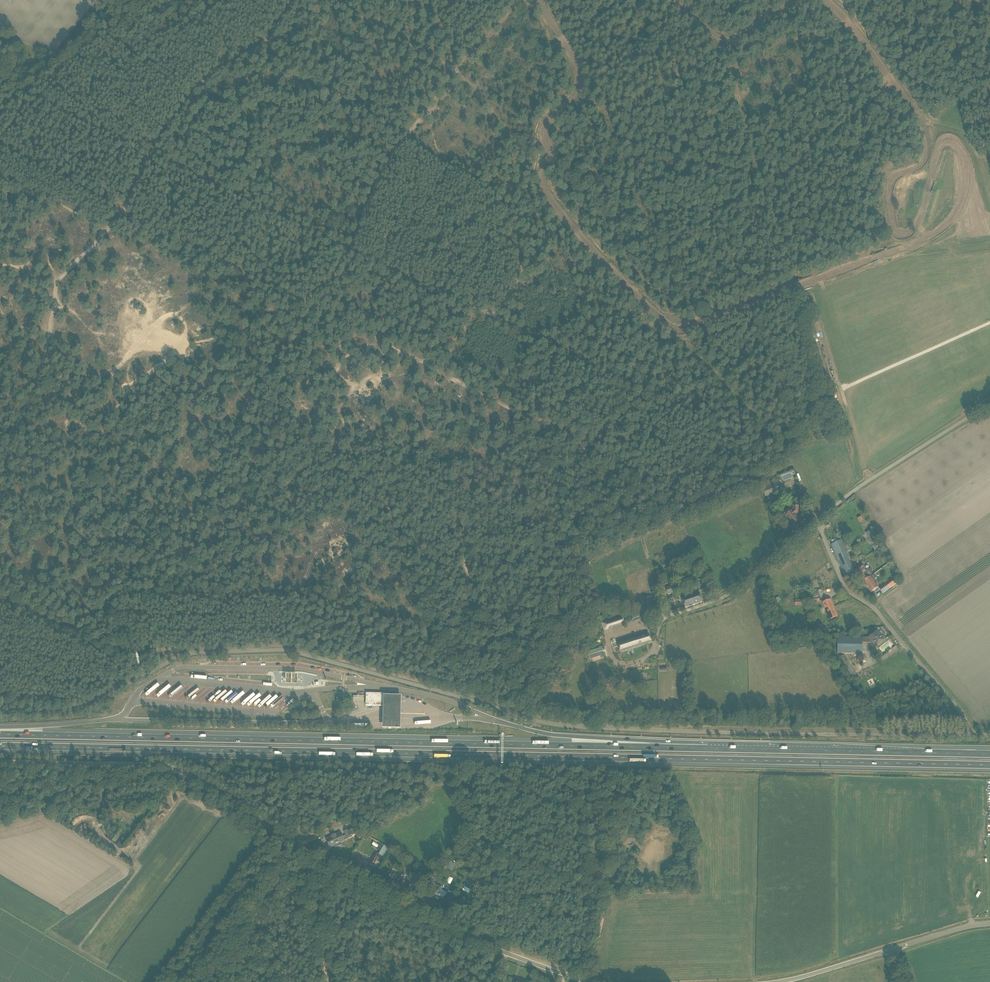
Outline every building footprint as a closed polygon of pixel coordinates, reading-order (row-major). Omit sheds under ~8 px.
[(798,506),(793,506),(793,510),(791,511),(786,515),(785,513),(782,515),(789,524),(791,522),(793,524),(798,520),(794,515),(797,513),(798,506)] [(871,542),(878,539),(873,530),(866,533),(871,542)] [(841,540),(832,544),(831,544),(845,576),(854,572),(841,540)] [(674,558),(671,559),(672,561),(674,569),(681,567),(681,566),(688,563),(685,555),(678,557),(678,556),(674,557),(674,558)] [(859,568),(855,571),(863,582),(871,577),(873,575),(873,574),(872,574),(872,573),(872,572),(872,571),(872,570),(871,570),(871,569),(870,569),(869,569),(869,568),(868,568),(868,569),(867,569),(866,569),(866,570),(865,569),(863,565),(859,568)] [(878,587),(875,583),(871,577),(863,582),(871,593),(878,587)] [(886,584),(880,588),(883,594),(897,583),(894,580),(887,585),(886,584)] [(665,588),(666,590),(668,594),(681,590),(679,585),(680,585),(679,583),(665,588)] [(682,598),(683,603),(685,608),(702,602),(699,592),(682,598)] [(823,602),(824,607),(829,620),(838,617),(831,599),(823,602)] [(618,618),(602,623),(604,630),(609,629),(608,628),(620,624),(625,623),(623,617),(618,618)] [(876,647),(881,643),(884,640),(877,631),(873,634),(869,637),(872,642),(876,647)] [(648,632),(643,634),(617,642),(620,651),(651,642),(648,632)] [(863,637),(838,637),(838,653),(855,654),(855,656),(863,656),(863,637)] [(607,656),(604,646),(587,652),(589,660),(601,656),(601,658),(607,656)] [(844,655),(837,660),(849,681),(857,676),(844,655)] [(296,674),(283,674),(283,684),(295,684),(296,674)] [(384,693),(366,693),(366,705),(376,705),(376,703),(384,703),(384,696),(384,693)] [(403,696),(384,696),(384,703),(384,729),(402,730),(403,696)] [(349,830),(348,829),(344,831),(347,839),(352,837),(352,836),(356,834),(354,828),(349,830)] [(112,831),(107,837),(111,840),(116,834),(112,831)] [(330,847),(345,841),(341,832),(336,835),(335,834),(334,835),(334,834),(334,835),(333,835),(332,835),(333,835),(331,836),(332,836),(326,839),(330,847)] [(375,856),(374,856),(370,864),(374,866),(377,861),(380,863),(383,857),(377,853),(375,856)] [(360,866),(359,867),(364,870),(367,865),(368,862),(357,856),(353,863),(358,866),(358,865),(360,866)] [(443,863),(437,870),(443,875),(448,868),(449,869),(451,867),(446,863),(444,865),(443,863)] [(420,881),(423,876),(422,875),(422,874),(417,871),(416,872),(412,877),(413,878),(412,879),(418,882),(419,880),(420,881)] [(401,884),(404,879),(406,875),(404,874),(402,873),(400,877),(392,872),(387,880),(397,885),(398,882),(401,884)] [(434,891),(430,899),(441,904),(443,900),(445,897),(439,894),(442,889),(441,889),(441,887),(434,884),(435,882),(430,879),(426,887),(434,891),(434,892),(434,891)] [(465,886),(461,891),(467,895),(471,890),(465,886)]
